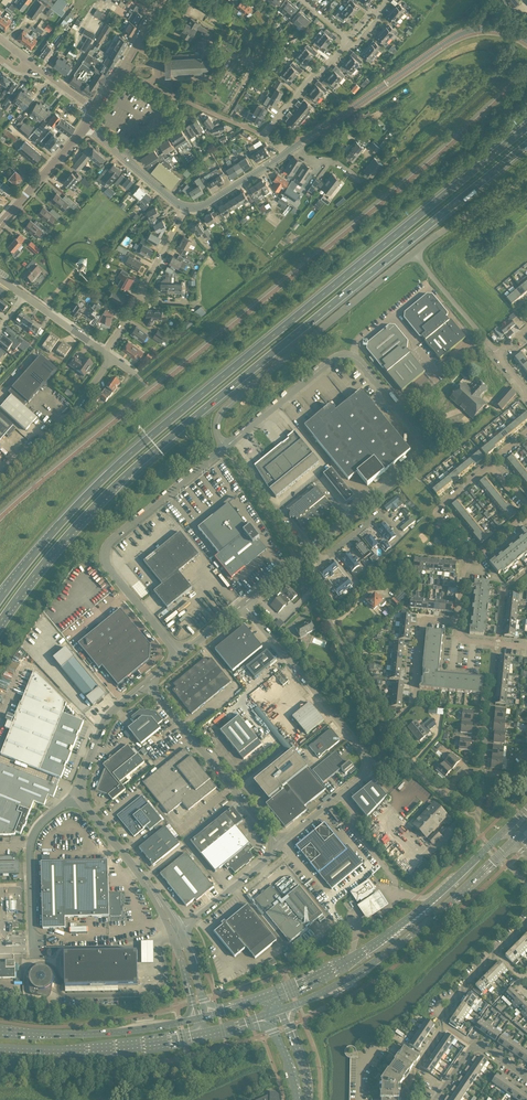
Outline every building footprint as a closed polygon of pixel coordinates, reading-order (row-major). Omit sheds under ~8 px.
[(19,7),(23,10),(31,0),(24,0),(19,7)] [(38,0),(37,0),(28,13),(34,18),(44,4),(38,0)] [(50,7),(61,15),(64,11),(64,10),(63,10),(62,9),(68,1),(67,0),(56,0),(50,7)] [(243,0),(237,7),(246,15),(246,14),(249,11),(252,14),(253,14),(258,20),(261,23),(266,19),(258,10),(255,12),(251,8),(252,8),(243,0)] [(291,4),(289,2),(290,1),(289,0),(285,0),(278,8),(284,13),(291,4)] [(345,6),(354,14),(360,7),(356,3),(358,1),(357,0),(348,0),(347,1),(348,2),(345,6)] [(397,2),(392,9),(401,17),(404,13),(405,14),(408,11),(397,2)] [(291,4),(284,13),(290,18),(298,8),(295,5),(294,7),(291,4)] [(340,9),(335,15),(343,22),(345,19),(348,21),(354,14),(345,6),(342,4),(339,8),(341,10),(340,9)] [(128,17),(132,20),(137,11),(139,12),(141,8),(135,5),(133,9),(130,8),(128,11),(131,12),(128,17)] [(9,9),(8,11),(7,12),(13,17),(16,14),(12,11),(9,9)] [(298,24),(305,16),(302,14),(304,12),(300,9),(292,19),(298,24)] [(392,9),(386,16),(396,25),(398,22),(397,21),(401,17),(392,9)] [(69,11),(59,24),(63,27),(71,18),(69,17),(72,13),(69,11)] [(143,14),(139,12),(137,11),(132,20),(137,23),(143,14)] [(4,15),(0,21),(0,25),(5,29),(11,21),(7,18),(4,15)] [(305,16),(298,24),(304,29),(312,20),(309,17),(308,18),(305,16)] [(77,17),(71,26),(76,29),(82,20),(77,17)] [(183,29),(181,33),(189,38),(192,35),(196,28),(201,31),(200,32),(205,36),(207,36),(208,35),(210,31),(199,24),(199,23),(191,18),(188,22),(187,22),(182,29),(183,29)] [(121,32),(125,35),(127,32),(130,35),(136,25),(128,20),(126,24),(125,23),(123,26),(124,27),(121,32)] [(106,23),(101,30),(107,34),(112,27),(106,23)] [(387,23),(381,30),(390,37),(394,33),(395,34),(397,32),(387,23)] [(317,33),(320,35),(329,43),(333,39),(329,36),(331,33),(326,29),(324,31),(321,29),(317,33)] [(17,38),(23,43),(28,37),(25,34),(26,32),(23,30),(17,38)] [(95,46),(98,48),(107,34),(101,30),(95,40),(98,42),(95,46)] [(387,42),(390,37),(381,30),(375,37),(386,45),(388,43),(387,42)] [(119,35),(115,41),(119,44),(120,43),(124,45),(127,40),(119,35)] [(329,43),(320,35),(314,42),(319,47),(322,45),(325,48),(329,43)] [(61,36),(56,42),(55,44),(58,47),(64,39),(61,36)] [(84,52),(92,39),(87,36),(79,49),(84,52)] [(32,39),(28,37),(23,43),(30,48),(37,40),(33,38),(32,39)] [(373,40),(367,47),(376,55),(379,51),(381,52),(383,49),(373,40)] [(40,50),(43,52),(40,56),(45,60),(47,56),(49,57),(53,51),(52,51),(53,49),(48,46),(50,44),(47,41),(40,50)] [(107,53),(116,59),(124,45),(120,43),(119,44),(115,41),(107,53)] [(170,55),(170,58),(165,58),(165,65),(166,73),(171,72),(171,75),(179,74),(179,75),(183,75),(183,74),(202,73),(202,74),(207,73),(207,68),(210,65),(210,61),(207,58),(206,58),(205,41),(198,41),(199,53),(182,54),(182,53),(178,53),(178,54),(170,55)] [(307,44),(301,51),(310,59),(313,54),(310,51),(312,49),(307,44)] [(98,48),(95,46),(95,45),(92,49),(89,50),(87,53),(111,67),(116,59),(107,53),(105,52),(98,48)] [(394,53),(397,49),(392,45),(389,49),(394,53)] [(372,59),(376,55),(367,47),(361,54),(371,63),(374,60),(372,59)] [(306,63),(310,59),(301,51),(295,58),(301,63),(303,60),(306,63)] [(54,65),(60,69),(65,62),(67,60),(58,53),(54,59),(57,61),(54,65)] [(93,65),(106,74),(107,73),(111,67),(87,53),(84,59),(93,65)] [(347,60),(357,68),(362,61),(357,56),(355,58),(351,55),(347,60)] [(74,74),(68,82),(75,86),(74,88),(84,95),(84,94),(92,99),(98,90),(95,88),(99,82),(101,83),(105,77),(104,77),(106,74),(93,65),(84,59),(82,62),(73,73),(74,74)] [(65,62),(60,69),(65,73),(66,72),(70,67),(72,63),(67,60),(65,62)] [(357,68),(347,60),(343,64),(347,67),(345,70),(351,75),(357,68)] [(292,62),(286,69),(295,76),(299,72),(295,69),(298,66),(292,62)] [(291,81),(295,76),(286,69),(280,76),(286,80),(288,78),(291,81)] [(330,74),(339,82),(345,75),(339,70),(337,73),(333,70),(330,74)] [(0,76),(0,82),(6,86),(10,80),(11,79),(8,76),(6,75),(2,72),(0,76)] [(339,82),(330,74),(326,79),(329,82),(327,84),(333,89),(339,82)] [(272,93),(272,94),(279,98),(283,92),(278,89),(282,82),(277,79),(273,86),(275,88),(272,93)] [(11,80),(10,80),(6,86),(3,91),(5,92),(7,90),(11,93),(17,84),(12,80),(11,80)] [(312,89),(321,97),(327,89),(321,85),(319,87),(316,84),(312,89)] [(321,97),(312,89),(308,93),(311,96),(309,99),(315,104),(321,97)] [(18,104),(27,92),(24,90),(23,92),(21,90),(13,100),(18,104)] [(268,91),(262,102),(263,103),(262,105),(267,108),(271,102),(275,105),(279,98),(272,94),(272,93),(268,91)] [(30,95),(27,92),(18,104),(23,108),(31,98),(29,96),(30,95)] [(2,103),(5,105),(9,101),(11,98),(8,96),(2,103)] [(303,99),(300,102),(306,107),(303,110),(308,115),(311,111),(309,110),(312,106),(303,99)] [(7,110),(12,103),(9,101),(5,105),(3,107),(7,110)] [(34,116),(43,105),(40,102),(39,104),(36,102),(29,112),(34,116)] [(305,118),(308,115),(303,110),(306,107),(300,102),(299,104),(297,102),(295,104),(299,108),(296,111),(305,118)] [(243,107),(237,103),(233,109),(237,111),(239,107),(242,109),(243,107)] [(254,111),(262,116),(266,109),(258,104),(254,111)] [(43,105),(34,116),(39,120),(43,115),(45,117),(48,114),(50,112),(51,111),(48,109),(46,110),(45,109),(46,107),(43,105)] [(259,122),(262,116),(254,111),(253,112),(249,110),(246,116),(259,122)] [(302,122),(305,118),(296,111),(293,114),(289,111),(287,113),(290,115),(288,117),(293,121),(297,117),(302,122)] [(19,121),(22,123),(24,120),(26,116),(23,113),(22,115),(18,120),(19,121)] [(68,135),(74,127),(60,117),(55,113),(48,122),(54,127),(55,125),(68,135)] [(210,128),(214,125),(208,117),(204,120),(205,121),(203,122),(207,127),(208,126),(210,128)] [(293,121),(288,117),(285,120),(294,128),(297,124),(299,126),(302,122),(297,117),(293,121)] [(201,133),(200,131),(203,129),(197,119),(190,124),(196,133),(197,132),(198,134),(201,133)] [(26,136),(32,129),(33,127),(25,120),(24,120),(22,123),(17,129),(26,136)] [(213,133),(220,131),(225,130),(223,124),(220,125),(220,124),(219,122),(218,122),(214,125),(210,128),(208,129),(211,133),(213,133)] [(195,133),(189,124),(183,128),(189,137),(192,141),(198,137),(195,133)] [(5,128),(2,131),(5,134),(3,135),(6,138),(7,137),(10,140),(7,143),(10,145),(13,142),(13,143),(18,138),(8,130),(5,127),(5,128)] [(181,129),(170,137),(182,154),(193,147),(181,129)] [(45,136),(55,144),(60,139),(49,130),(45,136)] [(34,131),(28,138),(34,142),(37,138),(36,138),(39,135),(34,131)] [(55,144),(45,136),(40,141),(50,150),(55,144)] [(165,151),(161,153),(162,155),(170,163),(173,161),(171,157),(178,152),(168,138),(160,144),(165,151)] [(40,154),(25,141),(17,150),(33,163),(40,154)] [(268,153),(265,148),(268,146),(265,141),(262,143),(262,144),(261,145),(260,144),(256,147),(262,157),(268,153)] [(357,141),(350,148),(359,155),(365,148),(357,141)] [(376,153),(381,148),(374,142),(369,147),(376,153)] [(78,171),(88,158),(91,156),(88,153),(90,151),(90,150),(93,147),(89,143),(82,151),(83,152),(72,166),(78,171)] [(91,156),(88,158),(91,161),(93,158),(100,163),(105,157),(98,151),(99,150),(96,147),(95,148),(93,146),(93,147),(90,150),(90,151),(88,153),(91,156)] [(250,151),(247,152),(247,153),(249,155),(250,157),(253,155),(256,161),(262,157),(256,147),(255,148),(252,150),(252,151),(251,152),(250,151)] [(196,151),(201,158),(204,155),(200,148),(196,151)] [(353,161),(359,155),(350,148),(345,154),(353,161)] [(173,165),(170,163),(162,155),(161,153),(158,156),(154,149),(141,157),(145,164),(147,163),(150,168),(151,167),(153,169),(152,170),(172,187),(179,178),(169,169),(173,165)] [(226,162),(229,167),(226,169),(231,177),(238,172),(233,165),(227,156),(225,158),(227,161),(226,162)] [(286,175),(298,159),(293,156),(282,172),(286,175)] [(238,172),(244,169),(239,161),(237,157),(234,159),(236,163),(233,165),(238,172)] [(245,157),(239,161),(244,169),(250,164),(245,157)] [(382,164),(374,157),(364,170),(372,177),(382,164)] [(302,161),(298,159),(286,175),(291,178),(302,161)] [(104,170),(105,169),(110,163),(107,160),(101,168),(104,170)] [(301,186),(313,169),(304,163),(291,183),(290,182),(283,193),(294,201),(299,194),(293,190),(297,184),(301,186)] [(104,170),(96,179),(99,181),(102,178),(105,179),(102,183),(106,187),(109,183),(121,170),(113,164),(111,166),(109,169),(107,171),(105,169),(104,170)] [(217,168),(210,172),(213,177),(218,185),(225,181),(221,175),(224,173),(221,169),(220,167),(217,169),(217,168)] [(12,173),(9,177),(16,183),(22,176),(15,170),(13,169),(10,172),(12,173)] [(72,172),(63,182),(73,190),(74,190),(77,187),(77,186),(74,183),(78,178),(80,179),(82,177),(77,172),(74,174),(72,172)] [(218,185),(213,177),(210,172),(201,178),(206,185),(209,183),(212,189),(218,185)] [(321,180),(318,184),(326,191),(336,177),(332,173),(324,183),(321,180)] [(122,174),(115,182),(118,185),(120,182),(122,184),(122,183),(127,188),(133,181),(128,176),(127,178),(122,174)] [(288,181),(278,174),(274,180),(276,181),(273,187),(278,190),(282,185),(284,187),(288,181)] [(204,191),(202,188),(206,186),(199,176),(194,179),(198,185),(193,189),(187,184),(182,189),(190,195),(192,194),(194,197),(204,191)] [(336,177),(326,191),(330,194),(341,180),(336,177)] [(256,183),(263,193),(270,189),(268,186),(266,182),(265,183),(262,179),(256,183)] [(0,184),(0,191),(1,192),(3,190),(7,193),(9,194),(11,191),(9,190),(11,188),(3,181),(0,184)] [(258,197),(263,193),(256,183),(250,187),(254,193),(251,195),(256,203),(260,201),(258,197)] [(104,191),(110,197),(115,192),(108,186),(104,191)] [(136,195),(140,197),(145,191),(139,186),(131,195),(134,198),(136,195)] [(149,204),(146,202),(151,196),(145,191),(140,197),(140,198),(138,200),(141,203),(139,205),(144,210),(149,204)] [(243,191),(237,195),(241,202),(243,204),(249,200),(251,203),(253,201),(251,198),(248,193),(246,195),(243,191)] [(57,193),(51,200),(62,210),(68,204),(70,206),(74,202),(67,196),(64,199),(62,198),(57,193)] [(235,206),(241,202),(237,195),(231,199),(235,206)] [(323,195),(320,198),(327,204),(332,199),(328,196),(327,198),(323,195)] [(288,203),(279,198),(277,202),(282,205),(280,207),(283,209),(285,206),(286,207),(288,203)] [(229,210),(235,206),(231,199),(225,203),(229,210)] [(223,219),(226,217),(223,214),(229,210),(225,203),(219,206),(221,211),(219,212),(223,219)] [(286,215),(291,206),(288,204),(283,213),(286,215)] [(49,223),(55,217),(57,219),(61,215),(52,208),(49,211),(44,206),(38,213),(49,223)] [(155,206),(147,211),(150,217),(147,219),(149,223),(157,218),(155,215),(159,213),(155,206)] [(218,222),(221,220),(215,211),(211,213),(211,212),(204,215),(209,223),(215,219),(217,223),(218,222)] [(151,232),(147,238),(149,239),(157,244),(165,229),(164,227),(166,226),(162,219),(158,221),(157,218),(149,223),(151,226),(154,225),(158,230),(155,234),(151,232)] [(36,225),(30,220),(25,227),(37,237),(42,230),(44,232),(48,228),(39,221),(36,225)] [(202,234),(203,234),(205,236),(210,232),(207,228),(204,230),(199,222),(190,227),(193,231),(194,230),(195,230),(198,234),(201,232),(202,234)] [(21,250),(17,247),(25,239),(20,235),(17,238),(16,237),(9,245),(12,248),(11,250),(15,257),(21,250)] [(188,247),(190,243),(194,245),(197,240),(194,237),(189,235),(188,238),(184,236),(180,242),(188,247)] [(145,245),(149,239),(147,238),(144,236),(139,244),(136,249),(135,253),(144,258),(146,255),(149,256),(153,249),(145,245)] [(36,254),(40,249),(31,241),(28,244),(34,250),(33,252),(36,254)] [(180,242),(177,249),(180,251),(181,251),(184,253),(186,250),(189,251),(191,248),(188,247),(180,242)] [(129,251),(127,254),(125,255),(122,261),(137,270),(139,266),(141,262),(135,258),(137,255),(129,251)] [(192,261),(190,260),(184,257),(179,254),(179,255),(177,258),(173,256),(169,262),(178,267),(182,270),(186,264),(189,266),(192,261)] [(86,260),(86,259),(84,258),(83,258),(82,257),(81,258),(79,259),(78,260),(78,262),(78,263),(78,265),(79,266),(81,266),(82,267),(83,267),(84,266),(86,265),(87,264),(87,262),(87,261),(86,260)] [(33,261),(27,267),(31,270),(25,277),(32,283),(41,272),(35,267),(37,264),(33,261)] [(167,265),(165,270),(166,271),(169,272),(168,275),(168,278),(168,283),(168,291),(174,291),(175,283),(172,283),(172,276),(171,276),(171,273),(172,272),(174,269),(172,268),(167,265)] [(129,272),(122,269),(119,275),(123,278),(120,284),(125,287),(125,288),(126,288),(128,289),(134,279),(127,275),(129,272)] [(166,271),(166,275),(166,278),(164,278),(161,281),(157,281),(155,287),(161,287),(161,291),(168,291),(168,283),(168,278),(168,275),(169,272),(166,271)] [(181,292),(182,288),(185,288),(186,284),(185,281),(181,281),(181,284),(175,283),(174,291),(181,292)] [(520,286),(515,290),(521,298),(526,294),(520,286)] [(126,295),(113,288),(109,296),(114,299),(115,298),(118,300),(118,301),(121,303),(126,295)] [(517,301),(521,298),(515,290),(510,294),(517,301)] [(517,301),(510,294),(506,298),(512,305),(517,301)] [(442,310),(439,306),(431,297),(427,297),(406,314),(406,318),(416,331),(417,331),(417,334),(420,334),(422,336),(422,337),(425,341),(425,342),(440,360),(466,338),(451,320),(449,322),(442,313),(442,310)] [(81,301),(80,302),(75,299),(74,301),(77,303),(70,312),(76,316),(83,307),(82,306),(84,303),(81,301)] [(96,314),(95,312),(94,312),(96,309),(99,308),(102,303),(96,299),(91,305),(89,304),(83,313),(87,316),(87,317),(87,318),(91,321),(90,322),(93,325),(98,318),(95,316),(96,314)] [(111,324),(112,316),(113,315),(116,312),(108,306),(98,320),(102,322),(101,326),(110,327),(111,324)] [(200,317),(206,312),(201,306),(193,312),(194,313),(200,317)] [(146,317),(144,321),(151,324),(154,319),(155,318),(161,318),(161,317),(162,317),(163,315),(163,313),(162,311),(162,310),(147,309),(146,317)] [(510,318),(498,328),(504,335),(515,326),(516,325),(519,329),(524,325),(514,313),(509,318),(510,318)] [(21,324),(26,328),(30,322),(26,319),(27,318),(22,314),(15,322),(19,326),(21,324)] [(33,325),(30,322),(26,328),(29,330),(28,331),(36,336),(41,327),(34,323),(33,325)] [(131,333),(142,341),(148,333),(136,326),(133,330),(131,332),(131,333)] [(425,372),(406,350),(404,347),(404,341),(394,328),(390,328),(369,345),(368,349),(372,354),(379,362),(382,363),(382,367),(402,391),(425,372)] [(19,337),(10,330),(8,334),(16,340),(19,337)] [(158,330),(155,334),(162,338),(164,334),(158,330)] [(59,340),(57,339),(51,334),(41,347),(49,353),(59,340)] [(159,342),(162,338),(155,334),(152,338),(159,342)] [(2,348),(7,352),(11,347),(15,350),(20,344),(11,337),(7,342),(2,338),(0,340),(0,344),(3,347),(2,348)] [(128,341),(122,349),(127,352),(127,351),(130,353),(129,354),(134,357),(135,355),(139,357),(138,358),(139,358),(143,352),(128,341)] [(56,352),(64,358),(71,348),(62,342),(56,352)] [(519,363),(526,357),(523,353),(522,352),(515,358),(519,363)] [(11,396),(24,407),(29,402),(42,387),(44,387),(45,387),(46,386),(46,384),(46,383),(48,381),(57,372),(41,357),(7,393),(11,396)] [(519,363),(522,368),(526,364),(526,358),(526,357),(519,363)] [(74,358),(69,365),(84,376),(87,373),(88,373),(89,373),(89,372),(90,371),(90,370),(89,369),(92,365),(90,363),(90,362),(88,360),(87,361),(85,359),(81,364),(79,362),(74,358)] [(478,367),(472,372),(478,380),(485,374),(478,367)] [(472,372),(466,377),(476,388),(481,384),(478,380),(472,372)] [(485,374),(478,380),(481,384),(483,387),(490,381),(485,374)] [(466,377),(461,381),(471,393),(476,388),(466,377)] [(102,395),(100,398),(103,400),(117,380),(113,378),(106,387),(107,388),(102,395)] [(120,383),(117,380),(103,400),(106,402),(110,396),(113,392),(114,393),(120,383)] [(461,381),(456,385),(466,397),(471,393),(461,381)] [(490,381),(483,387),(490,394),(497,389),(490,381)] [(481,384),(476,388),(485,399),(490,394),(483,387),(481,384)] [(456,385),(451,389),(461,401),(466,397),(456,385)] [(476,388),(471,393),(479,403),(485,399),(476,388)] [(516,394),(515,394),(508,388),(494,403),(502,410),(516,394)] [(69,398),(73,394),(67,389),(64,394),(69,398)] [(451,389),(446,393),(456,405),(461,401),(451,389)] [(309,423),(304,426),(348,480),(357,473),(367,486),(384,472),(410,451),(361,391),(350,400),(348,401),(336,412),(334,410),(330,405),(313,419),(309,423)] [(446,393),(441,398),(451,409),(456,405),(446,393)] [(471,393),(466,397),(474,407),(479,403),(471,393)] [(11,396),(0,408),(25,431),(37,418),(24,407),(11,396)] [(466,397),(461,401),(469,411),(474,407),(466,397)] [(441,398),(436,402),(446,414),(451,409),(441,398)] [(461,401),(456,405),(464,416),(469,411),(461,401)] [(436,402),(431,406),(437,414),(440,418),(446,414),(436,402)] [(456,405),(451,409),(459,420),(464,416),(456,405)] [(431,406),(424,412),(430,419),(437,414),(431,406)] [(451,409),(446,414),(454,424),(459,420),(451,409)] [(437,414),(430,419),(436,426),(442,420),(440,418),(437,414)] [(446,414),(440,418),(442,420),(449,428),(454,424),(446,414)] [(523,426),(526,423),(526,421),(522,414),(517,418),(523,426)] [(5,435),(8,437),(15,429),(0,416),(0,441),(5,435)] [(512,422),(519,430),(523,426),(517,418),(512,422)] [(442,420),(436,426),(442,434),(449,428),(442,420)] [(508,426),(514,433),(519,430),(512,422),(508,426)] [(503,430),(510,437),(514,433),(508,426),(503,430)] [(15,442),(21,434),(16,430),(6,442),(8,444),(12,440),(15,442)] [(505,441),(510,437),(503,430),(499,433),(505,441)] [(500,445),(505,441),(499,433),(494,437),(500,445)] [(297,435),(294,438),(290,441),(289,439),(283,444),(282,444),(255,466),(269,489),(276,498),(320,463),(313,455),(304,444),(297,435)] [(489,441),(496,449),(500,445),(494,437),(489,441)] [(485,445),(491,452),(496,449),(489,441),(485,445)] [(485,445),(480,449),(486,456),(491,452),(485,445)] [(479,462),(484,458),(478,451),(473,454),(479,462)] [(479,462),(473,454),(468,458),(475,466),(479,462)] [(510,466),(517,460),(513,455),(506,461),(510,466)] [(470,470),(475,466),(468,458),(464,462),(470,470)] [(517,460),(510,466),(513,471),(521,464),(517,460)] [(465,474),(470,470),(464,462),(459,466),(465,474)] [(525,469),(521,464),(513,471),(517,475),(525,469)] [(461,477),(465,474),(459,466),(455,470),(461,477)] [(331,469),(323,475),(328,481),(336,474),(331,469)] [(525,469),(517,475),(521,480),(526,475),(526,472),(525,469)] [(456,481),(461,477),(455,470),(450,474),(456,481)] [(336,474),(328,481),(332,487),(341,480),(336,474)] [(452,485),(456,481),(450,474),(445,477),(452,485)] [(447,489),(452,485),(445,477),(441,481),(447,489)] [(482,489),(490,482),(486,478),(478,484),(482,489)] [(341,480),(332,487),(337,492),(345,486),(341,480)] [(442,493),(447,489),(441,481),(436,485),(442,493)] [(490,482),(482,489),(486,493),(493,487),(490,482)] [(438,496),(442,493),(436,485),(431,489),(438,496)] [(345,486),(337,492),(342,498),(350,491),(345,486)] [(497,492),(493,487),(486,493),(490,498),(497,492)] [(317,488),(288,511),(291,513),(290,514),(289,518),(290,519),(293,519),(294,518),(304,530),(332,507),(317,488)] [(350,491),(342,498),(346,504),(354,497),(350,491)] [(501,496),(497,492),(490,498),(493,502),(501,496)] [(505,501),(501,496),(493,502),(497,507),(505,501)] [(403,505),(397,497),(384,507),(388,512),(392,508),(394,512),(403,505)] [(450,507),(454,511),(462,505),(458,500),(450,507)] [(509,505),(505,501),(497,507),(501,512),(509,505)] [(198,529),(219,554),(215,558),(231,578),(266,550),(258,540),(259,538),(250,527),(248,528),(229,504),(203,525),(198,529)] [(454,511),(458,516),(466,510),(462,505),(454,511)] [(512,510),(509,505),(501,512),(505,516),(512,510)] [(410,513),(405,508),(401,511),(406,516),(410,513)] [(466,510),(458,516),(462,521),(469,514),(466,510)] [(516,515),(512,510),(505,516),(509,521),(516,515)] [(462,521),(466,525),(473,519),(469,514),(462,521)] [(409,519),(410,520),(400,528),(401,529),(403,532),(415,521),(413,518),(412,519),(410,517),(409,519)] [(466,525),(469,530),(477,524),(473,519),(466,525)] [(389,542),(396,536),(385,523),(378,529),(383,535),(380,536),(383,539),(385,538),(389,542)] [(477,524),(469,530),(473,534),(481,528),(477,524)] [(504,570),(505,572),(510,567),(515,563),(520,559),(526,555),(526,553),(526,528),(526,527),(521,531),(522,532),(524,535),(495,559),(489,563),(498,574),(504,570)] [(473,534),(477,539),(485,533),(481,528),(473,534)] [(180,532),(175,536),(144,562),(162,585),(154,592),(166,607),(167,608),(192,588),(179,572),(199,555),(180,532)] [(485,533),(477,539),(481,544),(489,538),(485,533)] [(370,535),(365,539),(373,548),(378,544),(375,540),(376,539),(375,537),(373,539),(370,535)] [(393,550),(392,550),(385,540),(379,545),(385,553),(385,552),(387,555),(390,552),(393,550)] [(361,542),(354,547),(364,559),(371,554),(361,542)] [(342,558),(352,571),(352,572),(359,566),(356,561),(358,560),(355,557),(353,558),(348,552),(341,558),(342,558)] [(375,554),(370,558),(373,562),(374,563),(379,559),(375,554)] [(420,570),(418,570),(418,573),(421,574),(421,570),(426,571),(427,560),(421,560),(420,570)] [(334,571),(338,568),(335,564),(332,561),(319,572),(325,579),(331,574),(332,576),(335,573),(334,571)] [(432,571),(430,571),(430,575),(432,575),(433,571),(437,572),(438,561),(433,561),(432,571)] [(373,562),(367,568),(370,571),(377,566),(374,563),(373,562)] [(443,573),(442,572),(442,576),(444,576),(445,573),(449,573),(450,563),(444,562),(443,573)] [(104,578),(98,583),(106,592),(110,589),(112,591),(114,589),(104,578)] [(339,596),(352,585),(346,578),(342,582),(340,580),(337,582),(339,584),(333,589),(339,596)] [(327,579),(323,582),(329,590),(333,586),(327,579)] [(487,616),(488,609),(489,603),(489,596),(490,589),(488,589),(489,582),(475,581),(475,583),(470,582),(469,589),(472,589),(474,590),(471,627),(470,627),(469,634),(484,636),(484,629),(486,629),(487,622),(487,616)] [(273,603),(270,606),(278,613),(281,610),(285,606),(286,605),(287,605),(288,604),(291,600),(292,601),(297,596),(289,587),(287,589),(285,588),(280,593),(277,596),(279,597),(273,603)] [(508,594),(508,600),(518,601),(519,592),(513,591),(513,594),(508,594)] [(391,602),(396,607),(404,600),(402,598),(403,598),(399,594),(394,599),(391,602)] [(369,596),(365,599),(368,602),(371,606),(374,609),(375,609),(379,605),(381,607),(386,602),(382,598),(382,597),(381,595),(380,596),(379,596),(377,597),(375,595),(371,598),(369,596)] [(416,595),(416,596),(411,595),(410,608),(416,609),(417,598),(418,598),(419,595),(416,595)] [(422,609),(428,610),(429,599),(430,600),(430,596),(428,596),(428,599),(423,599),(422,609)] [(434,611),(440,611),(441,601),(442,601),(442,597),(440,597),(439,600),(435,600),(434,611)] [(518,606),(518,601),(508,600),(507,606),(518,607),(518,609),(521,609),(521,606),(518,606)] [(209,601),(204,605),(214,617),(219,612),(209,601)] [(144,638),(121,610),(99,627),(96,623),(87,631),(90,635),(78,644),(99,669),(102,667),(118,686),(128,678),(131,678),(131,675),(149,660),(151,646),(146,641),(146,638),(144,638)] [(517,618),(517,613),(507,612),(506,618),(517,619),(516,620),(520,621),(520,618),(517,618)] [(310,620),(295,628),(300,637),(315,630),(310,620)] [(410,628),(411,622),(400,621),(400,620),(397,620),(397,622),(400,622),(400,627),(410,628)] [(516,630),(516,625),(505,624),(505,630),(515,631),(515,632),(519,633),(519,630),(516,630)] [(244,626),(215,650),(233,671),(262,647),(244,626)] [(427,630),(426,635),(427,635),(427,638),(442,640),(443,632),(428,630),(427,630)] [(396,634),(395,639),(399,639),(409,640),(410,634),(399,633),(399,632),(396,632),(396,634)] [(426,638),(425,643),(426,643),(426,646),(441,648),(442,640),(427,638),(426,638)] [(425,646),(424,651),(426,651),(425,654),(440,656),(441,648),(426,646),(425,646)] [(403,655),(403,650),(393,648),(393,647),(389,647),(389,649),(392,650),(392,654),(403,655)] [(53,659),(72,682),(93,706),(98,702),(101,700),(100,700),(106,696),(66,648),(53,659)] [(276,661),(267,651),(246,668),(255,678),(276,661)] [(424,654),(424,659),(425,659),(424,662),(440,664),(440,656),(425,654),(424,654)] [(500,656),(499,662),(510,663),(510,665),(513,665),(513,662),(510,662),(511,657),(500,656)] [(208,661),(205,658),(173,684),(176,687),(172,690),(193,714),(231,682),(211,658),(208,661)] [(401,667),(402,661),(391,660),(392,659),(388,659),(388,661),(391,662),(391,666),(401,667)] [(419,688),(481,695),(483,679),(435,675),(435,672),(439,672),(440,664),(424,662),(422,685),(419,687),(419,688)] [(513,670),(509,669),(499,668),(498,674),(509,675),(509,676),(512,677),(512,674),(513,670)] [(275,675),(283,686),(289,681),(280,671),(275,675)] [(400,679),(401,673),(390,672),(390,671),(387,671),(387,673),(390,673),(390,678),(400,679)] [(5,729),(10,731),(1,755),(61,779),(83,722),(62,714),(66,704),(34,672),(21,703),(20,703),(14,719),(15,719),(13,724),(8,722),(5,729)] [(508,686),(508,681),(498,680),(497,686),(508,687),(508,688),(511,689),(511,686),(508,686)] [(403,695),(403,689),(393,688),(393,687),(389,687),(389,689),(392,690),(392,694),(403,695)] [(507,698),(507,693),(496,692),(496,698),(507,699),(506,700),(510,701),(510,698),(507,698)] [(496,698),(495,704),(506,705),(506,707),(509,707),(510,701),(506,700),(507,699),(496,698)] [(401,707),(402,701),(391,700),(392,699),(388,699),(388,701),(391,701),(391,706),(389,706),(389,709),(396,710),(396,707),(401,707)] [(292,717),(307,734),(324,720),(310,703),(292,717)] [(496,708),(495,719),(505,721),(506,709),(496,708)] [(463,709),(462,721),(473,722),(474,711),(463,709)] [(141,745),(161,729),(157,725),(163,721),(156,712),(150,711),(149,712),(146,712),(145,711),(140,710),(131,717),(136,723),(128,729),(141,745)] [(6,720),(12,723),(14,717),(8,714),(6,720)] [(239,717),(221,732),(244,760),(262,745),(239,717)] [(416,721),(408,727),(420,741),(427,735),(430,732),(429,731),(436,725),(432,719),(425,725),(424,724),(420,727),(416,721)] [(504,732),(505,721),(495,719),(493,731),(495,731),(504,732)] [(471,734),(473,722),(462,721),(461,733),(471,734)] [(328,751),(331,748),(339,741),(339,739),(331,729),(318,739),(319,739),(312,745),(312,744),(309,747),(319,758),(322,756),(321,755),(327,750),(328,751)] [(127,730),(123,733),(128,738),(132,735),(127,730)] [(504,732),(495,731),(494,743),(504,744),(505,732),(504,732)] [(460,738),(459,750),(470,751),(471,739),(460,738)] [(126,790),(123,786),(130,781),(127,777),(144,763),(139,756),(137,757),(128,745),(113,757),(110,756),(106,766),(97,791),(106,794),(109,796),(113,800),(126,790)] [(493,745),(492,757),(503,758),(504,746),(493,745)] [(188,811),(216,788),(217,788),(204,772),(205,771),(202,767),(201,768),(185,749),(143,783),(168,814),(182,803),(188,811)] [(256,781),(264,791),(272,801),(285,791),(283,789),(308,768),(293,750),(256,781)] [(356,770),(349,762),(345,765),(335,752),(313,770),(323,783),(341,769),(345,774),(348,771),(351,774),(356,770)] [(452,753),(444,762),(452,769),(460,761),(452,753)] [(503,758),(492,757),(491,769),(502,770),(502,764),(506,764),(506,759),(503,758)] [(442,779),(444,778),(452,769),(444,762),(436,771),(439,773),(437,775),(442,779)] [(44,806),(48,796),(53,798),(58,787),(1,765),(0,767),(0,836),(15,835),(15,833),(21,835),(34,802),(44,806)] [(304,807),(326,790),(308,768),(283,789),(285,791),(303,814),(307,810),(304,807)] [(377,807),(387,797),(374,781),(363,790),(377,807)] [(367,818),(377,807),(363,790),(352,799),(367,818)] [(303,814),(285,791),(272,801),(267,805),(270,809),(270,810),(271,810),(281,822),(281,824),(282,824),(285,828),(303,814)] [(117,816),(124,824),(134,837),(146,827),(150,831),(162,821),(149,804),(142,796),(117,816)] [(446,816),(434,804),(427,812),(414,826),(426,837),(446,816)] [(191,842),(201,854),(215,872),(224,865),(227,869),(230,867),(235,873),(245,864),(245,863),(249,860),(249,861),(254,857),(249,851),(253,848),(236,826),(243,820),(233,807),(191,842)] [(338,822),(340,820),(341,819),(332,809),(329,811),(338,822)] [(334,835),(324,823),(315,831),(316,833),(300,846),(303,850),(301,852),(332,889),(363,864),(347,845),(342,849),(332,837),(334,835)] [(139,848),(153,866),(179,845),(165,827),(139,848)] [(440,836),(436,832),(428,840),(432,844),(440,836)] [(186,853),(160,874),(186,906),(195,899),(197,901),(214,887),(186,853)] [(20,874),(19,857),(0,857),(0,874),(20,874)] [(43,929),(65,929),(65,918),(109,916),(109,915),(110,915),(110,916),(121,916),(121,909),(121,894),(110,894),(110,895),(109,895),(108,861),(41,862),(43,929)] [(357,902),(376,889),(369,880),(351,893),(357,902)] [(271,886),(255,899),(267,913),(266,914),(290,942),(307,928),(301,921),(305,918),(287,896),(283,900),(271,886)] [(299,886),(287,896),(305,918),(311,925),(323,915),(299,886)] [(379,893),(357,908),(361,914),(366,922),(388,907),(383,899),(379,893)] [(17,910),(16,901),(6,901),(7,911),(17,910)] [(247,905),(226,923),(215,932),(235,957),(246,948),(255,959),(276,941),(247,905)] [(337,925),(343,921),(334,910),(328,914),(337,925)] [(70,924),(71,933),(87,933),(87,927),(75,928),(75,924),(70,924)] [(526,948),(526,946),(521,940),(517,944),(525,951),(526,948)] [(153,943),(142,943),(142,966),(154,966),(153,943)] [(521,955),(525,951),(517,944),(513,948),(521,955)] [(521,955),(513,948),(509,952),(517,959),(521,955)] [(65,953),(65,960),(65,982),(65,987),(138,985),(138,981),(138,970),(138,952),(65,953)] [(519,961),(517,959),(509,952),(505,956),(515,965),(519,961)] [(274,959),(268,962),(271,967),(276,964),(274,959)] [(507,969),(499,962),(495,966),(503,973),(507,969)] [(6,963),(0,963),(0,978),(15,978),(15,968),(15,963),(6,963)] [(45,991),(51,993),(53,981),(53,980),(54,978),(53,976),(53,975),(53,974),(52,972),(50,970),(49,969),(48,968),(47,968),(46,967),(45,967),(44,967),(42,966),(40,966),(39,967),(38,967),(37,967),(36,968),(35,968),(34,969),(33,970),(32,972),(31,973),(30,974),(30,975),(30,976),(30,977),(29,978),(29,980),(30,990),(30,991),(30,992),(31,993),(31,994),(32,994),(33,995),(39,996),(40,996),(41,996),(42,996),(42,995),(43,995),(44,994),(44,993),(45,991)] [(503,973),(495,966),(491,970),(499,977),(503,973)] [(495,981),(499,977),(491,970),(487,974),(495,981)] [(491,985),(495,981),(487,974),(483,978),(491,985)] [(483,978),(479,982),(487,989),(489,991),(493,987),(491,985),(483,978)] [(480,996),(487,989),(479,982),(475,986),(476,987),(473,990),(480,996)] [(508,1000),(515,993),(511,989),(503,996),(508,1000)] [(469,994),(466,998),(476,1006),(480,1001),(481,999),(479,997),(472,991),(470,994),(469,994)] [(515,993),(508,1000),(512,1005),(519,997),(515,993)] [(519,997),(512,1005),(516,1009),(524,1001),(519,997)] [(463,1003),(471,1009),(473,1010),(476,1006),(466,998),(463,1003)] [(516,1009),(521,1013),(526,1006),(526,1005),(524,1001),(516,1009)] [(468,1014),(471,1009),(463,1003),(460,1008),(468,1014)] [(465,1018),(468,1014),(460,1008),(456,1012),(465,1018)] [(462,1023),(465,1018),(456,1012),(453,1017),(462,1023)] [(450,1022),(449,1024),(450,1025),(457,1029),(458,1028),(460,1029),(464,1024),(462,1023),(453,1017),(450,1022)] [(480,1031),(486,1023),(481,1019),(475,1028),(480,1031)] [(486,1023),(480,1031),(485,1035),(491,1026),(494,1022),(489,1019),(486,1023)] [(423,1025),(434,1032),(435,1030),(432,1028),(435,1025),(427,1020),(423,1025)] [(420,1030),(428,1035),(430,1032),(433,1034),(434,1032),(423,1025),(420,1030)] [(491,1026),(485,1035),(490,1038),(496,1029),(491,1026)] [(496,1029),(490,1038),(495,1041),(501,1033),(496,1029)] [(417,1035),(428,1042),(429,1040),(426,1038),(428,1035),(420,1030),(417,1035)] [(444,1039),(451,1044),(455,1039),(447,1034),(444,1039)] [(413,1040),(421,1045),(423,1042),(426,1044),(428,1042),(417,1035),(413,1040)] [(498,1048),(500,1049),(508,1038),(502,1035),(497,1043),(500,1045),(498,1048)] [(508,1038),(500,1049),(502,1051),(504,1047),(507,1049),(512,1042),(508,1038)] [(444,1039),(440,1044),(448,1049),(451,1044),(444,1039)] [(421,1052),(422,1050),(419,1048),(421,1045),(413,1040),(410,1045),(421,1052)] [(517,1045),(512,1042),(507,1049),(510,1052),(508,1055),(510,1056),(517,1045)] [(448,1049),(440,1044),(437,1049),(445,1054),(448,1049)] [(522,1049),(517,1045),(510,1056),(512,1057),(514,1054),(517,1056),(522,1049)] [(404,1088),(405,1088),(400,1085),(405,1077),(405,1078),(408,1074),(407,1074),(417,1059),(418,1059),(419,1058),(420,1058),(420,1057),(404,1047),(401,1052),(402,1052),(396,1061),(395,1060),(388,1070),(389,1071),(382,1080),(381,1080),(381,1094),(382,1094),(382,1099),(398,1099),(399,1089),(400,1089),(400,1088),(401,1086),(404,1088)] [(434,1054),(441,1059),(445,1054),(437,1049),(434,1054)] [(517,1056),(520,1058),(518,1062),(520,1063),(526,1052),(522,1049),(517,1056)] [(430,1058),(438,1064),(441,1059),(434,1054),(430,1058)] [(478,1059),(475,1057),(473,1059),(484,1067),(488,1061),(484,1059),(480,1056),(478,1059)] [(427,1063),(435,1069),(438,1064),(430,1058),(427,1063)] [(481,1071),(484,1067),(473,1059),(471,1061),(475,1064),(473,1066),(481,1071)] [(427,1063),(423,1069),(431,1074),(435,1069),(427,1063)] [(472,1069),(468,1066),(466,1069),(477,1076),(481,1071),(473,1066),(472,1069)] [(474,1081),(477,1076),(466,1069),(465,1071),(468,1074),(467,1076),(474,1081)] [(500,1077),(497,1075),(494,1078),(492,1082),(497,1086),(504,1075),(502,1074),(500,1077)] [(504,1075),(497,1086),(502,1089),(507,1082),(504,1079),(506,1076),(504,1075)] [(465,1079),(461,1076),(459,1079),(470,1086),(474,1081),(467,1076),(465,1079)] [(467,1091),(470,1086),(459,1079),(458,1081),(461,1084),(460,1086),(467,1091)] [(507,1082),(502,1089),(507,1093),(514,1082),(512,1080),(510,1084),(507,1082)] [(514,1082),(507,1093),(512,1096),(517,1088),(514,1086),(516,1083),(514,1082)] [(464,1096),(467,1091),(460,1086),(458,1089),(454,1086),(453,1088),(464,1096)] [(517,1088),(512,1096),(516,1099),(524,1089),(522,1087),(520,1090),(517,1088)] [(451,1091),(455,1094),(453,1096),(459,1099),(461,1099),(464,1096),(453,1088),(451,1091)] [(516,1099),(517,1099),(523,1099),(526,1095),(524,1093),(526,1090),(524,1089),(516,1099)]
